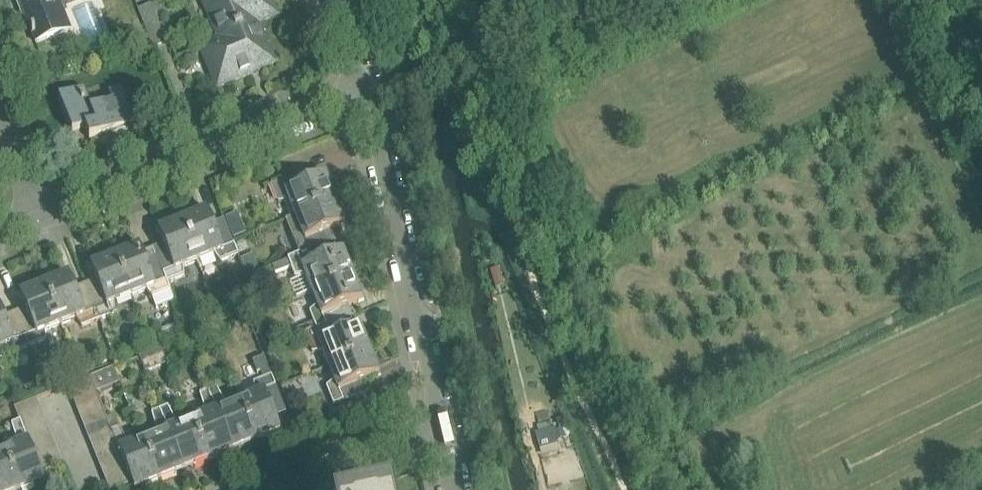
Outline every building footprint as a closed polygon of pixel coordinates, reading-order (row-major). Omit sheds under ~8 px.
[(16,4),(19,3),(36,44),(70,30),(58,0),(14,0),(16,4)] [(163,0),(161,0),(139,9),(145,24),(160,18),(169,14),(163,0)] [(259,24),(278,16),(272,0),(204,0),(203,0),(220,39),(221,40),(259,23),(259,24)] [(170,42),(160,18),(145,24),(155,48),(170,42)] [(221,40),(220,39),(201,48),(219,88),(276,63),(259,24),(259,23),(221,40)] [(89,142),(135,123),(121,88),(109,93),(112,101),(92,109),(85,90),(58,101),(72,136),(85,130),(89,142)] [(294,218),(336,201),(326,176),(307,184),(302,173),(271,185),(278,199),(287,199),(294,218)] [(336,201),(294,218),(300,233),(293,239),(300,256),(300,257),(319,249),(320,249),(331,245),(327,233),(346,225),(336,201)] [(183,221),(199,260),(214,254),(221,263),(238,257),(226,226),(215,230),(207,211),(183,221)] [(237,214),(225,219),(234,239),(245,235),(237,214)] [(156,254),(168,284),(185,277),(184,266),(199,260),(183,221),(158,231),(165,250),(156,254)] [(116,256),(132,296),(148,290),(154,299),(158,309),(176,302),(168,284),(156,254),(154,254),(157,262),(147,266),(139,247),(116,256)] [(312,292),(352,275),(343,252),(324,259),(320,249),(319,249),(300,257),(300,256),(288,260),(272,267),(275,275),(292,268),(295,276),(306,276),(312,292)] [(89,289),(101,320),(118,313),(117,302),(132,296),(116,256),(90,267),(98,286),(89,289)] [(265,294),(264,271),(247,278),(249,295),(265,294)] [(101,320),(89,289),(77,294),(69,275),(46,284),(62,324),(78,318),(84,326),(101,320)] [(352,275),(312,292),(319,307),(310,313),(314,323),(302,328),(306,336),(348,319),(343,309),(363,301),(352,275)] [(19,318),(31,348),(48,341),(47,330),(62,324),(46,284),(20,295),(27,314),(19,318)] [(31,348),(19,318),(6,323),(0,308),(0,361),(31,348)] [(329,367),(369,351),(360,327),(340,334),(336,325),(348,320),(348,319),(306,336),(312,352),(323,352),(329,367)] [(178,338),(174,327),(157,333),(162,345),(178,338)] [(298,338),(295,331),(287,335),(290,341),(298,338)] [(156,332),(145,336),(150,347),(161,343),(156,332)] [(101,365),(109,362),(105,351),(97,355),(101,365)] [(369,351),(329,367),(334,380),(326,388),(334,407),(365,395),(360,384),(379,376),(369,351)] [(239,401),(256,441),(281,431),(274,414),(284,410),(262,354),(251,359),(260,382),(254,384),(255,394),(239,401)] [(95,391),(90,378),(68,387),(73,400),(95,391)] [(28,396),(38,391),(35,383),(25,388),(28,396)] [(216,390),(207,393),(231,451),(256,441),(239,401),(226,406),(216,390)] [(99,401),(95,391),(73,400),(77,410),(99,401)] [(205,415),(190,421),(207,461),(231,451),(207,393),(200,396),(205,415)] [(41,411),(37,400),(14,409),(19,420),(41,411)] [(103,411),(99,401),(77,410),(81,420),(103,411)] [(369,404),(358,408),(363,419),(374,415),(369,404)] [(159,412),(156,405),(150,407),(153,414),(159,412)] [(168,409),(159,412),(183,470),(207,461),(190,421),(177,426),(168,409)] [(45,422),(41,411),(19,420),(20,423),(24,431),(45,422)] [(81,420),(86,430),(107,421),(106,418),(103,411),(81,420)] [(156,435),(142,440),(158,480),(183,470),(159,412),(152,415),(156,435)] [(119,429),(114,415),(106,418),(107,421),(111,432),(119,429)] [(111,432),(107,421),(86,430),(90,440),(111,432)] [(50,433),(45,422),(24,431),(28,442),(50,433)] [(3,451),(19,489),(25,489),(44,482),(41,475),(37,463),(32,453),(28,442),(24,431),(20,423),(13,426),(19,445),(3,451)] [(540,452),(558,446),(554,433),(553,429),(551,423),(540,426),(537,428),(538,433),(535,434),(540,452)] [(127,471),(131,482),(134,489),(158,480),(142,440),(129,446),(119,429),(111,432),(115,441),(119,450),(123,461),(127,471)] [(565,440),(563,431),(554,433),(557,442),(565,440)] [(90,440),(94,450),(115,441),(111,432),(90,440)] [(54,444),(50,433),(28,442),(32,453),(54,444)] [(94,450),(97,459),(119,450),(115,441),(94,450)] [(58,455),(54,444),(32,453),(37,463),(58,455)] [(97,459),(102,470),(123,461),(119,450),(97,459)] [(3,451),(0,453),(0,489),(19,489),(3,451)] [(63,466),(58,455),(37,463),(41,475),(63,466)] [(102,470),(106,480),(127,471),(123,461),(102,470)] [(106,480),(110,489),(111,489),(131,482),(127,471),(106,480)]
